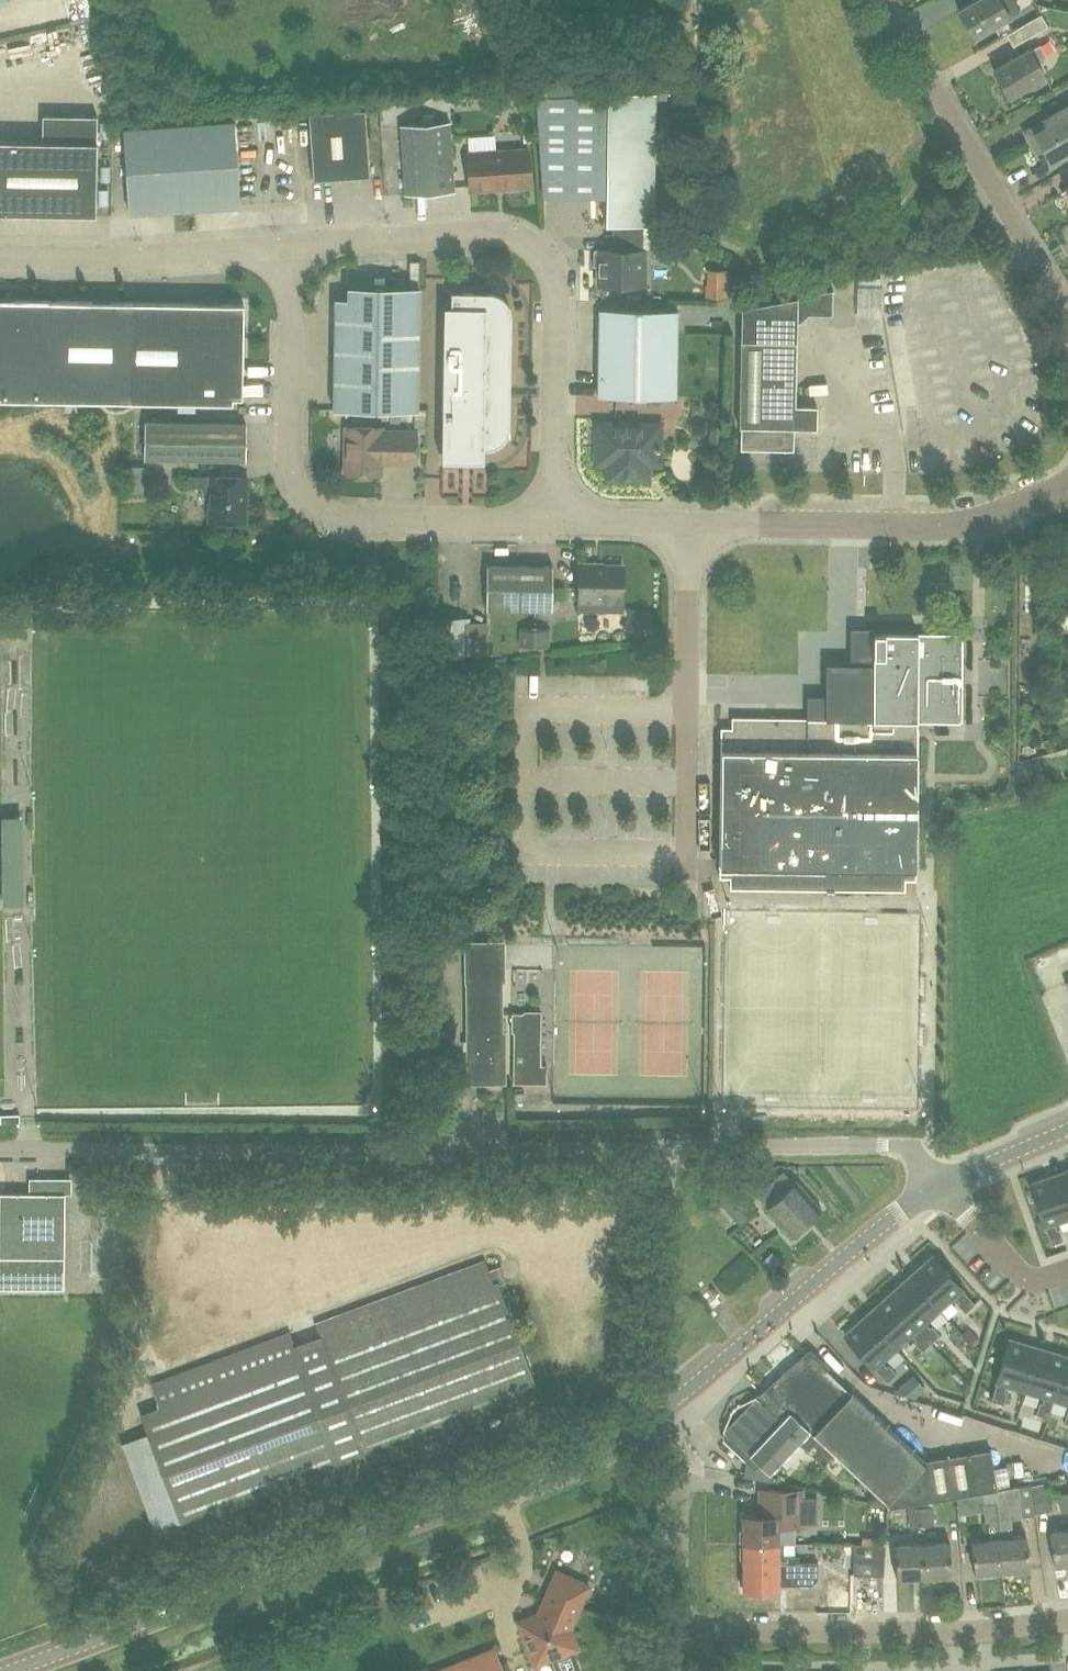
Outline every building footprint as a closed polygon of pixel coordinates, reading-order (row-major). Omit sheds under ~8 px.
[(960,10),(976,38),(1011,17),(1020,11),(1014,0),(977,0),(960,10)] [(1014,46),(1049,26),(1042,14),(1007,34),(1014,46)] [(1046,57),(1040,46),(1031,51),(1029,49),(995,69),(1011,97),(1046,76),(1037,62),(1046,57)] [(654,227),(656,94),(608,94),(606,226),(615,226),(614,238),(621,239),(621,252),(595,251),(594,268),(599,268),(599,286),(646,287),(646,252),(643,252),(643,227),(654,227)] [(1044,129),(1041,124),(1026,132),(1038,153),(1043,150),(1049,160),(1067,150),(1067,107),(1045,120),(1048,126),(1044,129)] [(315,182),(372,178),(367,111),(311,115),(315,182)] [(124,131),(130,216),(239,209),(233,123),(124,131)] [(407,196),(456,193),(452,124),(402,127),(407,196)] [(97,143),(0,141),(0,212),(96,213),(97,143)] [(471,192),(532,188),(530,151),(469,155),(471,192)] [(730,297),(730,291),(730,286),(708,285),(706,285),(705,296),(730,297)] [(419,411),(421,289),(350,288),(350,300),(338,300),(336,411),(419,411)] [(442,461),(484,461),(484,448),(490,448),(495,446),(500,443),(504,439),(507,436),(509,430),(510,423),(512,315),(511,311),(510,307),(508,302),(504,298),(499,294),(494,292),(487,291),(451,291),(451,306),(444,306),(442,461)] [(751,305),(741,306),(739,428),(741,428),(740,450),(794,452),(794,429),(817,429),(817,405),(795,405),(797,324),(808,313),(830,314),(830,291),(827,292),(801,296),(795,297),(767,302),(751,305)] [(233,403),(233,397),(243,398),(244,304),(0,300),(0,400),(233,403)] [(678,397),(679,310),(601,308),(599,396),(678,397)] [(248,460),(249,424),(148,422),(148,459),(248,460)] [(661,464),(661,424),(599,424),(598,463),(610,463),(609,479),(641,479),(649,472),(649,464),(661,464)] [(418,463),(419,432),(383,432),(383,427),(348,427),(348,475),(382,475),(383,462),(418,463)] [(247,521),(248,479),(250,479),(250,477),(188,476),(188,487),(203,487),(203,491),(214,492),(213,521),(247,521)] [(488,565),(487,608),(553,610),(554,566),(488,565)] [(624,600),(624,566),(580,566),(580,599),(577,599),(577,612),(624,613),(624,600)] [(470,653),(470,617),(441,617),(440,657),(463,658),(463,653),(470,653)] [(963,691),(963,635),(921,634),(921,630),(888,630),(888,625),(877,625),(876,658),(830,658),(829,694),(809,694),(810,719),(919,720),(919,724),(963,724),(963,691)] [(549,646),(549,628),(521,628),(521,645),(549,646)] [(809,753),(810,719),(733,718),(733,729),(722,729),(720,878),(732,878),(732,890),(776,891),(776,867),(789,867),(790,753),(809,753)] [(918,721),(873,720),(810,719),(809,753),(790,753),(789,867),(776,867),(776,891),(906,892),(906,881),(918,881),(919,729),(918,729),(918,724),(918,721)] [(3,905),(25,904),(24,816),(2,816),(3,905)] [(504,1033),(503,982),(505,982),(504,943),(467,944),(469,1084),(506,1084),(505,1033),(504,1033)] [(542,1013),(539,1010),(525,1011),(522,1013),(513,1013),(513,1032),(515,1032),(514,1083),(547,1083),(547,1064),(541,1064),(542,1050),(539,1048),(539,1028),(542,1026),(542,1013)] [(19,1123),(20,1122),(19,1114),(0,1114),(0,1121),(0,1123),(19,1123)] [(794,1183),(783,1171),(756,1194),(767,1207),(793,1237),(822,1211),(796,1182),(794,1183)] [(1058,1174),(1067,1202),(1067,1171),(1058,1174)] [(1051,1244),(1063,1240),(1059,1228),(1056,1229),(1054,1223),(1067,1218),(1067,1202),(1058,1174),(1030,1184),(1051,1244)] [(31,1177),(31,1192),(0,1192),(0,1287),(66,1287),(66,1192),(72,1192),(72,1177),(31,1177)] [(742,1225),(758,1211),(733,1183),(718,1197),(742,1225)] [(940,1309),(955,1295),(959,1300),(957,1302),(965,1312),(975,1303),(932,1256),(910,1276),(940,1309)] [(494,1283),(486,1260),(315,1323),(321,1337),(297,1346),(292,1332),(152,1384),(160,1407),(141,1414),(183,1527),(340,1469),(341,1470),(368,1460),(367,1459),(378,1455),(385,1473),(476,1438),(469,1421),(541,1394),(499,1281),(494,1283)] [(931,1343),(940,1335),(931,1325),(929,1327),(925,1323),(940,1309),(910,1276),(889,1295),(931,1343)] [(897,1348),(912,1334),(916,1339),(914,1341),(922,1351),(931,1343),(889,1295),(867,1315),(897,1348)] [(845,1335),(887,1382),(897,1374),(888,1364),(886,1366),(881,1361),(897,1348),(867,1315),(845,1335)] [(1038,1348),(1010,1339),(991,1400),(1004,1404),(1007,1392),(1004,1391),(1006,1384),(1025,1390),(1038,1348)] [(951,1345),(944,1371),(966,1377),(974,1352),(951,1345)] [(1038,1348),(1025,1390),(1045,1396),(1043,1403),(1040,1402),(1036,1414),(1048,1418),(1054,1399),(1053,1399),(1066,1356),(1038,1348)] [(893,1360),(909,1381),(920,1373),(904,1352),(893,1360)] [(999,1490),(994,1464),(992,1452),(927,1463),(854,1393),(852,1395),(811,1356),(770,1392),(836,1454),(892,1508),(983,1495),(995,1491),(999,1490)] [(1053,1399),(1054,1399),(1067,1403),(1067,1357),(1066,1356),(1053,1399)] [(916,1383),(911,1398),(935,1405),(939,1390),(916,1383)] [(761,1400),(725,1439),(755,1469),(760,1464),(771,1474),(800,1442),(825,1466),(836,1454),(770,1392),(761,1400)] [(999,1490),(1010,1488),(1006,1462),(994,1464),(999,1490)] [(1036,1513),(1051,1511),(1046,1482),(1031,1485),(1036,1513)] [(1027,1573),(1026,1569),(1031,1569),(1028,1536),(1014,1537),(1012,1519),(1023,1518),(1020,1487),(1010,1488),(999,1490),(995,1491),(1004,1571),(1015,1570),(1015,1574),(1027,1573)] [(745,1544),(795,1544),(795,1526),(804,1526),(804,1524),(818,1524),(819,1497),(804,1497),(804,1493),(783,1493),(783,1489),(761,1490),(762,1516),(745,1516),(745,1544)] [(977,1574),(1004,1571),(995,1491),(983,1495),(985,1503),(986,1521),(984,1521),(987,1540),(973,1541),(977,1574)] [(1060,1495),(1063,1513),(1067,1512),(1067,1494),(1060,1495)] [(910,1525),(922,1525),(921,1506),(909,1506),(910,1525)] [(921,1506),(922,1525),(935,1525),(935,1506),(921,1506)] [(1067,1563),(1067,1530),(1051,1533),(1056,1565),(1067,1563)] [(924,1544),(925,1576),(952,1575),(951,1543),(924,1544)] [(779,1571),(779,1582),(798,1582),(798,1585),(813,1585),(819,1579),(819,1562),(800,1562),(800,1556),(795,1556),(795,1544),(745,1544),(745,1571),(779,1571)] [(885,1576),(887,1546),(856,1544),(855,1574),(885,1576)] [(925,1576),(924,1544),(897,1545),(898,1577),(925,1576)] [(585,1651),(576,1627),(596,1583),(556,1565),(536,1609),(513,1618),(533,1670),(534,1670),(553,1663),(556,1670),(579,1670),(580,1667),(575,1655),(585,1651)] [(779,1590),(779,1582),(779,1571),(745,1571),(745,1591),(779,1590)] [(494,1645),(426,1670),(505,1670),(494,1645)]
